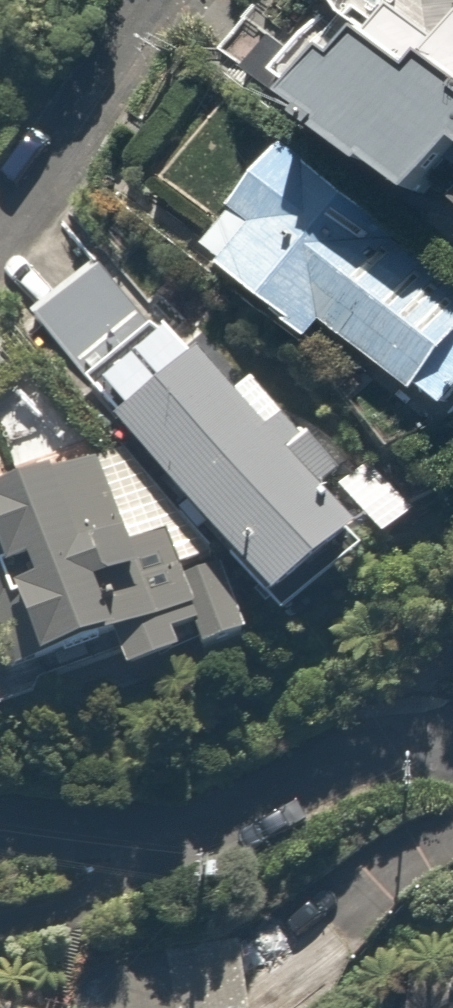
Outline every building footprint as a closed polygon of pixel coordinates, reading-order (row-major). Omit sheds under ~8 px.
[(362,0),(312,0),(257,70),(452,225),(452,5),(420,46),(362,0)] [(452,394),(452,264),(284,124),(191,236),(308,333),(322,317),(437,413),(452,394)] [(152,323),(98,256),(31,311),(85,378),(152,323)] [(238,402),(188,341),(103,412),(271,616),(356,545),(308,487),(337,463),(267,378),(238,402)] [(229,597),(116,448),(0,489),(0,601),(24,669),(106,640),(116,668),(177,647),(167,619),(229,597)] [(69,960),(76,1007),(233,1007),(223,938),(69,960)] [(0,977),(0,1007),(62,1007),(65,998),(0,977)]
